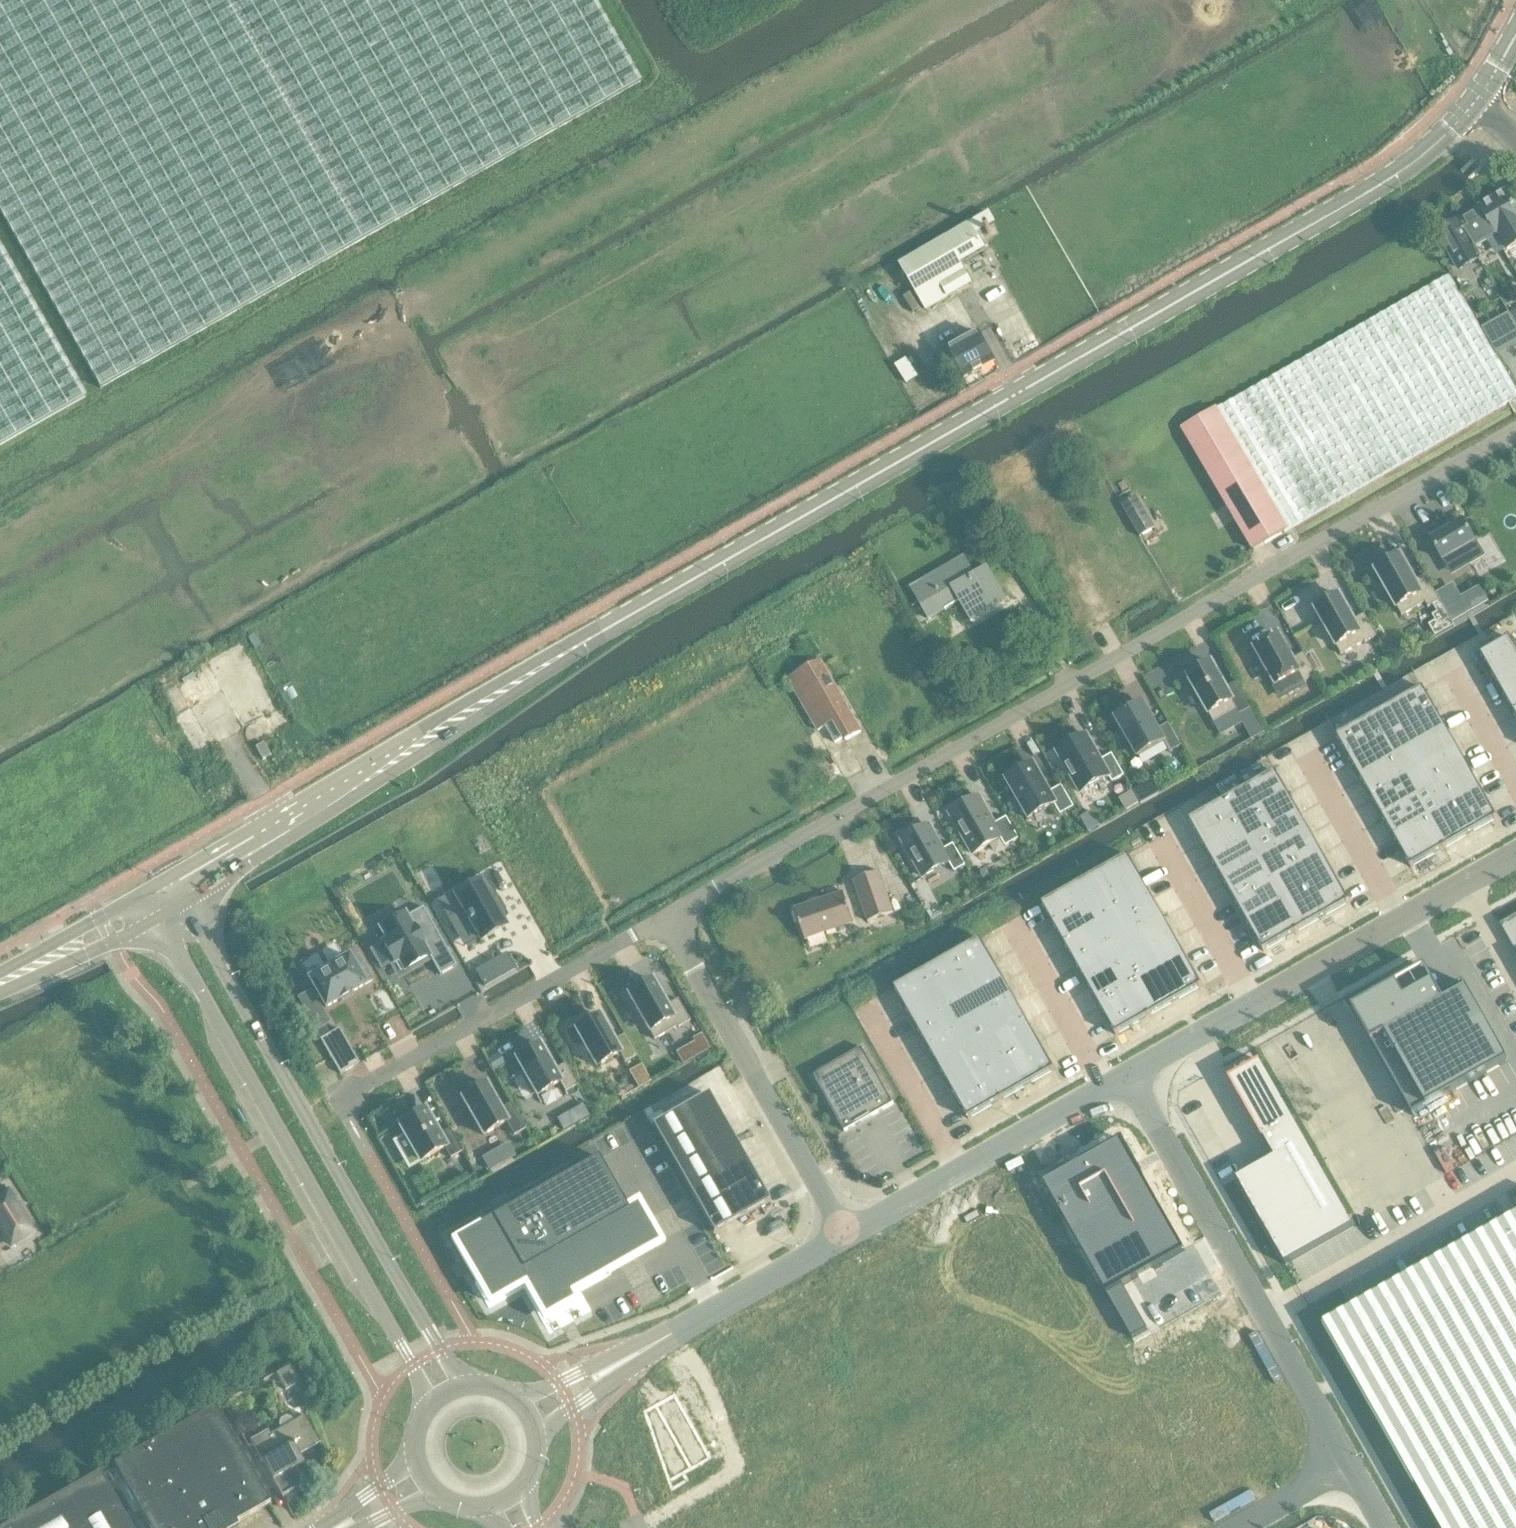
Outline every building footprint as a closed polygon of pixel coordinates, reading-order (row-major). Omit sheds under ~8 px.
[(100,389),(641,82),(594,0),(0,0),(0,212),(100,389)] [(1479,208),(1489,225),(1491,224),(1497,235),(1498,235),(1507,250),(1515,245),(1515,211),(1505,192),(1502,194),(1500,192),(1491,198),(1492,200),(1479,208)] [(1479,208),(1456,221),(1473,250),(1479,259),(1482,257),(1476,248),(1497,235),(1491,224),(1489,225),(1479,208)] [(988,213),(970,223),(977,234),(994,224),(988,213)] [(1456,221),(1438,232),(1439,234),(1455,261),(1459,268),(1461,270),(1479,259),(1473,250),(1456,221)] [(970,223),(900,264),(927,311),(972,286),(965,273),(960,265),(960,264),(986,250),(977,234),(970,223)] [(86,397),(0,245),(0,446),(86,397)] [(1449,276),(1183,429),(1253,551),(1515,399),(1515,391),(1449,276)] [(1489,325),(1500,343),(1507,338),(1513,348),(1515,346),(1515,326),(1509,313),(1489,325)] [(949,350),(939,356),(945,366),(954,361),(965,379),(994,363),(995,362),(978,333),(949,350)] [(1141,537),(1155,530),(1136,497),(1122,504),(1141,537)] [(1463,521),(1431,540),(1443,561),(1449,557),(1457,572),(1470,564),(1469,562),(1482,554),(1463,521)] [(1401,557),(1376,571),(1402,616),(1425,603),(1428,608),(1440,602),(1425,576),(1415,582),(1401,557)] [(994,569),(989,571),(983,575),(982,572),(975,560),(968,565),(914,595),(910,598),(922,620),(935,647),(959,631),(971,624),(1007,603),(1012,601),(999,578),(994,569)] [(1454,593),(1440,601),(1440,602),(1443,607),(1452,622),(1466,614),(1454,593)] [(1340,596),(1315,610),(1341,655),(1365,642),(1365,643),(1377,636),(1365,614),(1354,621),(1340,596)] [(1279,635),(1255,649),(1276,686),(1274,687),(1281,700),(1306,685),(1304,682),(1316,675),(1304,654),(1293,660),(1279,635)] [(1480,655),(1515,717),(1515,648),(1510,638),(1480,655)] [(829,639),(780,666),(825,741),(872,718),(829,639)] [(1212,663),(1188,677),(1214,723),(1237,710),(1240,715),(1252,708),(1237,682),(1227,688),(1212,663)] [(1411,868),(1498,819),(1423,687),(1336,737),(1411,868)] [(1143,704),(1117,719),(1139,757),(1164,743),(1170,753),(1181,746),(1168,724),(1157,730),(1143,704)] [(1086,735),(1057,752),(1081,793),(1109,777),(1113,783),(1124,776),(1112,754),(1101,761),(1086,735)] [(263,742),(255,747),(262,760),(271,756),(263,742)] [(1034,765),(1007,780),(1030,820),(1055,805),(1061,815),(1074,807),(1062,786),(1050,793),(1034,765)] [(1276,771),(1189,820),(1263,952),(1350,902),(1276,771)] [(1144,787),(1134,793),(1140,804),(1150,799),(1144,787)] [(979,797),(950,813),(973,855),(1001,839),(1006,847),(1019,839),(1007,818),(995,824),(979,797)] [(1091,812),(1081,818),(1089,832),(1099,826),(1091,812)] [(929,825),(902,840),(923,878),(949,863),(955,872),(966,866),(954,844),(943,850),(929,825)] [(1128,855),(1041,904),(1116,1036),(1203,986),(1128,855)] [(880,872),(854,881),(868,922),(894,913),(880,872)] [(463,910),(450,917),(462,940),(476,932),(481,941),(505,927),(497,913),(504,909),(497,897),(490,901),(479,882),(455,896),(463,910)] [(843,893),(794,910),(805,941),(854,924),(843,893)] [(383,943),(370,950),(381,969),(394,962),(400,973),(429,957),(440,976),(456,966),(423,908),(408,916),(406,913),(379,928),(386,939),(382,941),(383,943)] [(1500,925),(1515,952),(1515,916),(1500,925)] [(981,939),(894,988),(968,1119),(1055,1070),(981,939)] [(506,955),(476,972),(485,987),(514,970),(506,955)] [(312,977),(310,979),(326,1008),(328,1006),(339,1000),(352,993),(365,985),(373,981),(358,956),(351,960),(349,957),(336,964),(323,971),(323,972),(312,977)] [(1411,976),(1352,1009),(1413,1116),(1508,1062),(1463,983),(1441,996),(1425,968),(1411,976)] [(653,981),(628,994),(654,1040),(677,1027),(678,1028),(690,1021),(678,1000),(667,1005),(653,981)] [(305,1011),(318,1004),(310,991),(298,998),(305,1011)] [(600,1016),(575,1030),(596,1067),(620,1054),(625,1063),(637,1057),(624,1035),(614,1041),(600,1016)] [(339,1029),(320,1040),(340,1074),(359,1064),(339,1029)] [(702,1035),(693,1040),(701,1054),(710,1050),(702,1035)] [(540,1045),(516,1059),(537,1096),(560,1083),(565,1093),(577,1086),(565,1064),(554,1070),(540,1045)] [(862,1048),(813,1076),(845,1132),(863,1121),(894,1104),(862,1048)] [(497,1056),(489,1061),(494,1070),(502,1066),(497,1056)] [(1257,1064),(1230,1079),(1274,1157),(1237,1179),(1286,1265),(1292,1262),(1354,1226),(1260,1061),(1256,1063),(1257,1064)] [(486,1084),(462,1098),(483,1136),(506,1123),(514,1136),(526,1129),(511,1103),(501,1109),(486,1084)] [(708,1095),(652,1126),(713,1234),(769,1202),(708,1095)] [(574,1109),(581,1122),(590,1117),(583,1104),(574,1109)] [(425,1110),(389,1130),(398,1147),(408,1141),(420,1162),(445,1148),(451,1159),(463,1152),(450,1129),(439,1135),(425,1110)] [(1122,1140),(1044,1184),(1108,1296),(1185,1251),(1122,1140)] [(494,1153),(483,1159),(491,1172),(501,1167),(494,1153)] [(480,1224),(454,1239),(465,1259),(464,1259),(471,1272),(472,1271),(490,1304),(510,1292),(511,1293),(525,1285),(543,1315),(546,1321),(579,1302),(575,1295),(574,1292),(620,1266),(620,1267),(639,1256),(638,1255),(658,1244),(663,1241),(638,1199),(625,1206),(598,1158),(596,1158),(575,1170),(480,1225),(480,1224)] [(0,1197),(0,1224),(12,1244),(33,1231),(9,1191),(0,1197)] [(1324,1324),(1440,1527),(1515,1527),(1515,1215),(1508,1220),(1324,1324)] [(276,1373),(286,1391),(299,1383),(290,1365),(276,1373)] [(675,1394),(642,1412),(670,1494),(688,1483),(685,1475),(709,1459),(675,1394)] [(238,1527),(236,1523),(270,1504),(215,1407),(114,1465),(150,1527),(236,1527),(238,1527)] [(299,1455),(320,1443),(305,1415),(293,1421),(291,1418),(286,1416),(280,1419),(279,1425),(281,1428),(271,1434),(269,1431),(250,1441),(282,1497),(305,1484),(296,1467),(304,1463),(299,1455)] [(100,1473),(3,1527),(132,1527),(100,1473)]
